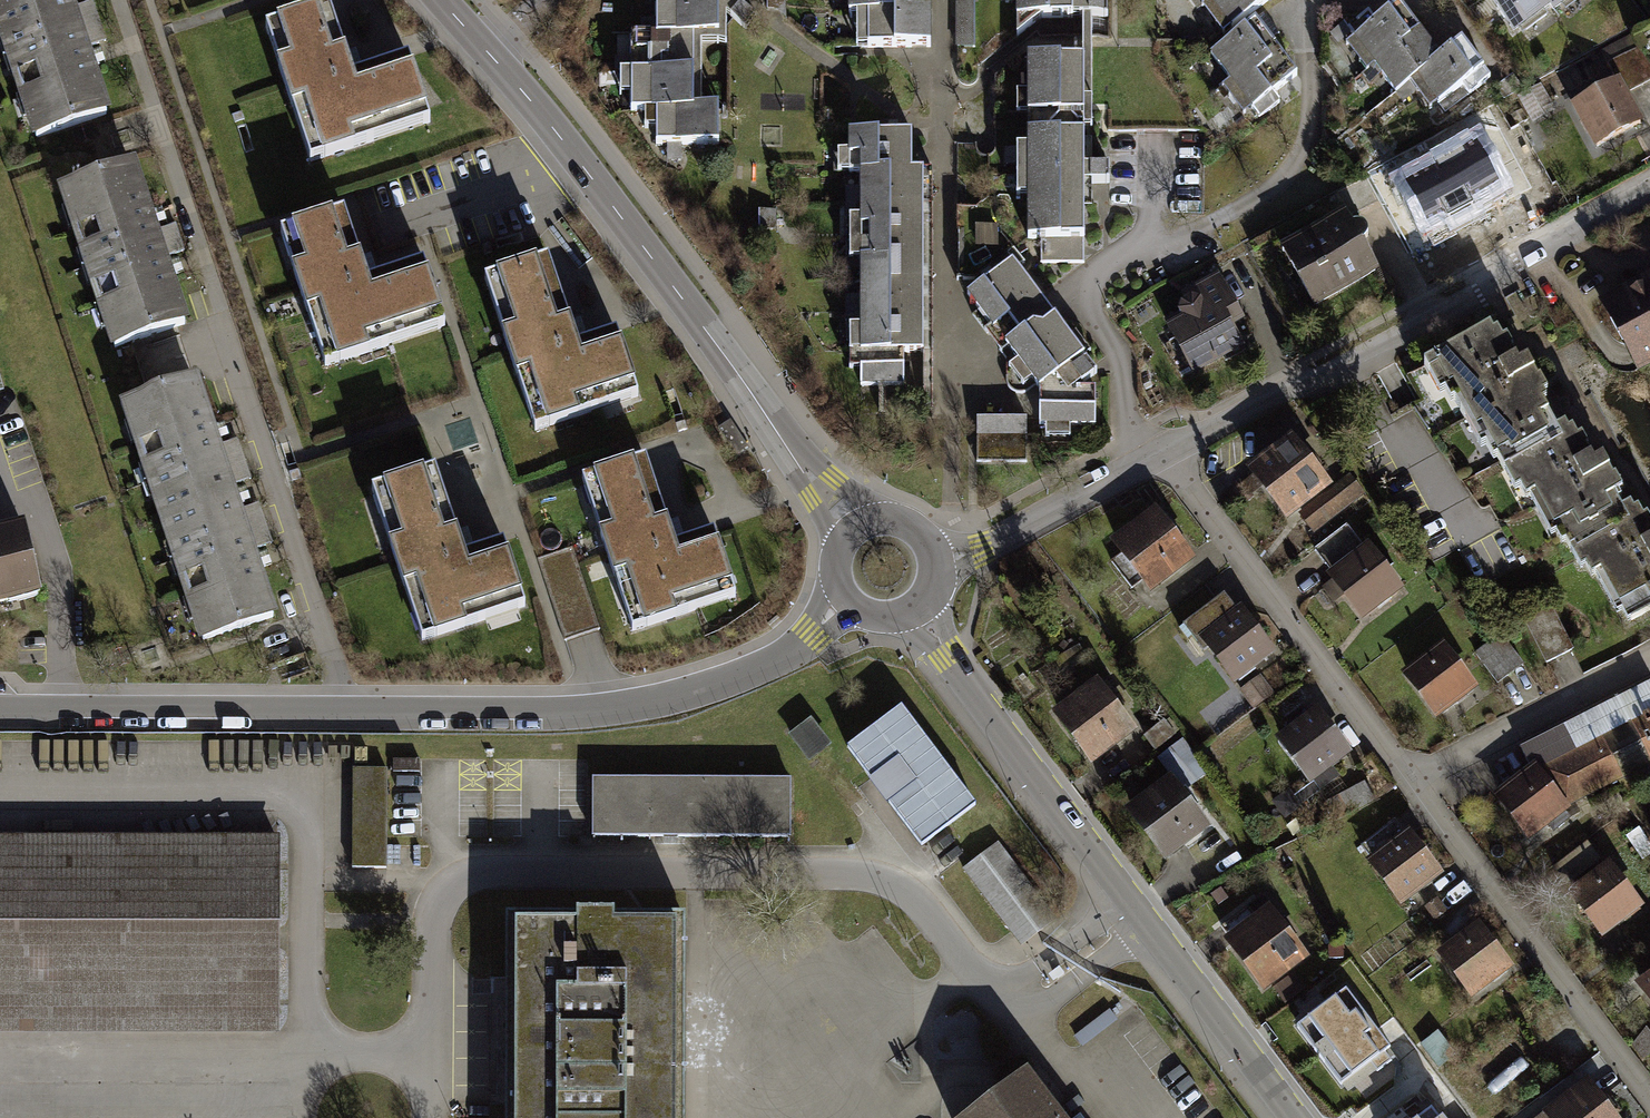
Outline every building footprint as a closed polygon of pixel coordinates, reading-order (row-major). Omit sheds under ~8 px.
[(4,63),(81,38),(68,0),(0,0),(0,51),(4,63)] [(656,33),(631,33),(631,111),(656,111),(656,143),(718,143),(718,107),(693,107),(693,36),(718,36),(718,0),(656,0),(656,33)] [(831,8),(852,8),(852,42),(926,41),(925,6),(908,6),(908,0),(831,0),(831,8)] [(956,45),(973,45),(973,0),(955,0),(956,45)] [(1012,0),(1014,13),(1071,14),(1105,13),(1106,0),(1012,0)] [(1222,30),(1263,0),(1200,0),(1222,30)] [(1346,22),(1331,33),(1339,45),(1345,41),(1368,71),(1375,65),(1395,91),(1412,79),(1433,107),(1462,84),(1468,92),(1490,76),(1476,57),(1462,39),(1443,54),(1431,38),(1411,12),(1402,0),(1378,18),(1373,11),(1351,28),(1346,22)] [(1515,36),(1568,0),(1490,0),(1515,36)] [(325,4),(261,26),(309,163),(426,123),(404,59),(351,78),(325,4)] [(1256,19),(1211,51),(1229,77),(1220,84),(1241,113),(1248,108),(1256,119),(1278,103),(1272,95),(1297,77),(1285,60),(1268,36),(1256,19)] [(4,63),(30,143),(107,117),(88,61),(81,38),(4,63)] [(1612,60),(1629,90),(1649,79),(1649,69),(1637,46),(1612,60)] [(1084,126),(1084,61),(1029,61),(1029,126),(1084,126)] [(1621,78),(1571,102),(1593,146),(1642,122),(1621,78)] [(1542,86),(1523,97),(1536,120),(1555,110),(1542,86)] [(1083,259),(1084,126),(1029,126),(1028,240),(1041,240),(1041,259),(1083,259)] [(909,128),(851,128),(846,128),(848,366),(860,366),(860,381),(899,380),(898,353),(923,353),(922,169),(909,169),(909,128)] [(1441,176),(1417,189),(1442,235),(1489,211),(1479,190),(1490,184),(1473,155),(1439,173),(1441,176)] [(53,193),(80,274),(158,248),(149,222),(131,168),(53,193)] [(1112,186),(1112,168),(1088,168),(1088,186),(1112,186)] [(343,206),(274,228),(319,365),(440,327),(419,260),(366,277),(343,206)] [(1344,213),(1282,247),(1314,307),(1378,272),(1361,241),(1364,240),(1367,233),(1365,226),(1358,223),(1351,224),(1344,213)] [(80,274),(106,354),(184,329),(165,271),(158,248),(80,274)] [(533,432),(637,396),(613,329),(576,342),(546,255),(479,279),(533,432)] [(1009,262),(968,291),(978,310),(974,313),(994,339),(1001,349),(1006,346),(1013,360),(1004,370),(1005,379),(1010,388),(1024,393),(1040,387),(1042,435),(1070,434),(1070,424),(1092,422),(1092,384),(1079,383),(1077,379),(1093,367),(1078,351),(1042,305),(1026,284),(1009,262)] [(1599,298),(1637,373),(1649,367),(1649,272),(1599,298)] [(1172,327),(1169,329),(1194,372),(1239,347),(1232,329),(1242,323),(1226,292),(1221,294),(1212,282),(1195,288),(1197,293),(1199,297),(1192,294),(1182,299),(1177,309),(1182,319),(1172,327)] [(1451,388),(1494,461),(1551,429),(1533,399),(1544,393),(1530,370),(1521,355),(1513,359),(1491,322),(1423,361),(1441,393),(1451,388)] [(928,355),(907,356),(909,391),(930,390),(928,355)] [(115,400),(142,482),(219,457),(213,438),(192,375),(115,400)] [(1026,415),(975,416),(976,463),(1028,462),(1026,415)] [(1529,488),(1564,549),(1633,509),(1615,477),(1602,456),(1590,462),(1566,420),(1551,429),(1494,461),(1515,496),(1529,488)] [(1244,468),(1282,518),(1327,483),(1290,434),(1244,468)] [(142,482),(170,564),(246,538),(233,500),(219,457),(142,482)] [(579,478),(630,633),(734,599),(713,532),(673,545),(644,457),(579,478)] [(370,489),(419,640),(524,607),(502,539),(461,553),(433,468),(370,489)] [(1300,518),(1311,531),(1362,491),(1351,478),(1300,518)] [(1108,540),(1149,594),(1196,559),(1155,506),(1108,540)] [(1625,622),(1649,608),(1649,533),(1648,534),(1633,509),(1564,549),(1584,583),(1597,575),(1625,622)] [(39,583),(24,522),(0,528),(0,592),(39,583)] [(1362,545),(1347,524),(1314,549),(1330,570),(1362,545)] [(170,564),(197,646),(273,620),(254,562),(246,538),(170,564)] [(1328,575),(1367,625),(1408,592),(1368,543),(1328,575)] [(1234,608),(1223,594),(1184,625),(1195,638),(1234,608)] [(1552,607),(1525,621),(1547,663),(1574,649),(1552,607)] [(1195,641),(1230,684),(1269,654),(1234,610),(1195,641)] [(1500,634),(1477,652),(1499,681),(1522,663),(1500,634)] [(1403,674),(1438,721),(1477,692),(1443,645),(1403,674)] [(1051,709),(1088,761),(1134,729),(1098,676),(1051,709)] [(1520,747),(1534,772),(1561,808),(1644,765),(1649,777),(1649,682),(1520,747)] [(901,707),(847,748),(921,845),(975,805),(901,707)] [(1275,738),(1309,781),(1348,750),(1313,707),(1275,738)] [(810,721),(791,735),(810,760),(829,745),(810,721)] [(350,770),(350,869),(386,869),(386,770),(350,770)] [(1529,833),(1546,820),(1553,830),(1569,818),(1561,808),(1534,772),(1501,797),(1529,833)] [(1122,808),(1162,859),(1206,825),(1165,774),(1122,808)] [(593,778),(593,836),(789,837),(789,779),(593,778)] [(1403,832),(1394,820),(1361,845),(1370,857),(1403,832)] [(1370,862),(1405,907),(1443,876),(1408,832),(1370,862)] [(277,1011),(277,840),(0,840),(0,1011),(277,1011)] [(1586,842),(1552,868),(1566,885),(1599,860),(1586,842)] [(997,844),(964,869),(1015,936),(1037,919),(1043,928),(1055,919),(997,844)] [(1562,893),(1600,942),(1643,909),(1605,860),(1562,893)] [(1221,935),(1261,990),(1307,956),(1266,901),(1221,935)] [(505,1117),(684,1117),(685,915),(505,915),(505,1117)] [(1436,953),(1471,1001),(1510,973),(1476,925),(1436,953)] [(1649,1006),(1649,974),(1635,985),(1649,1006)] [(1346,990),(1298,1026),(1341,1083),(1369,1062),(1378,1073),(1392,1062),(1383,1051),(1389,1046),(1346,990)] [(1025,1073),(965,1117),(1058,1117),(1025,1073)] [(1587,1085),(1539,1117),(1611,1117),(1587,1085)] [(1432,1109),(1419,1117),(1439,1117),(1432,1109)]
